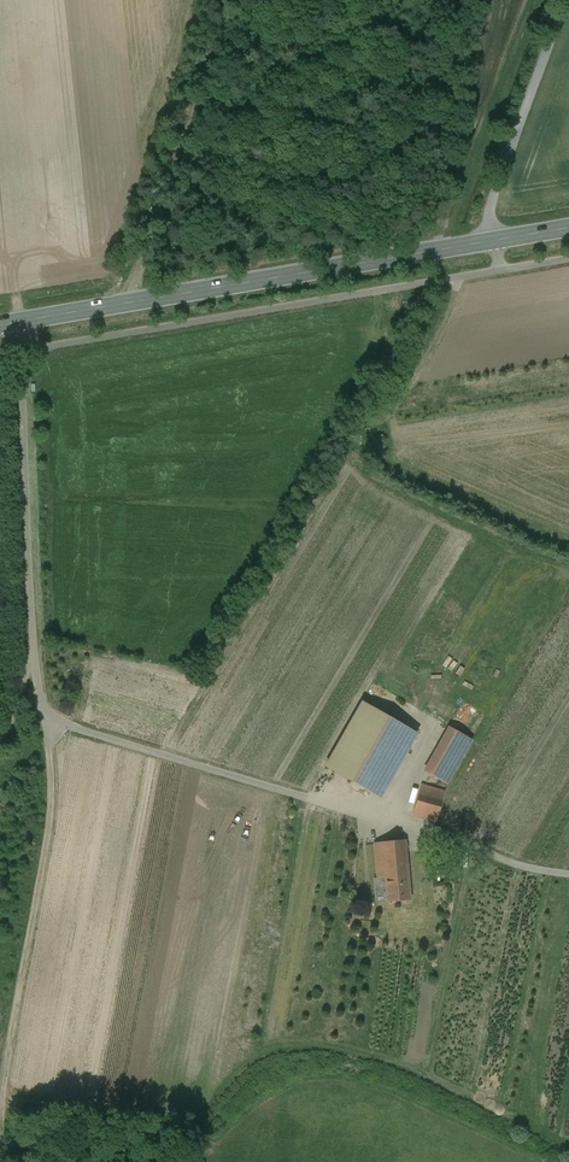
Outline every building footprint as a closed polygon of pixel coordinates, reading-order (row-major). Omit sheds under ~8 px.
[(381,798),(418,734),(362,704),(326,766),(381,798)] [(456,732),(448,728),(424,769),(447,782),(471,741),(456,732)] [(444,792),(422,786),(414,816),(436,821),(444,792)] [(405,840),(375,843),(378,878),(386,877),(388,902),(410,900),(405,840)]
